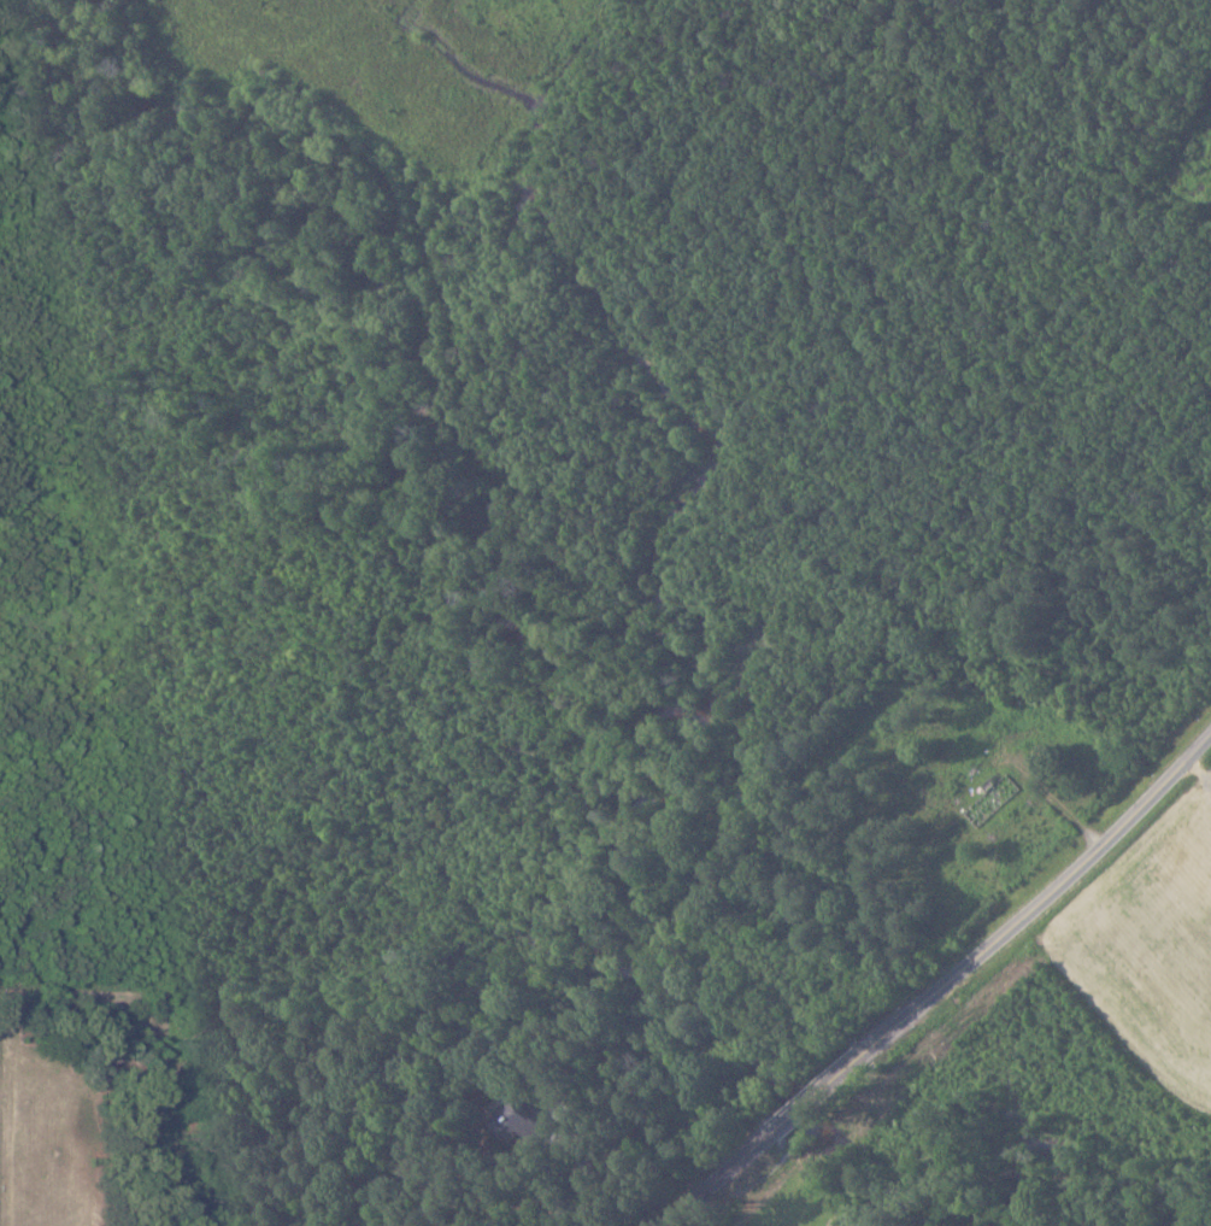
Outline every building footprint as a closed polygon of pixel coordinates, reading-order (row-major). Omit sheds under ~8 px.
[(549,1129),(506,1086),(487,1105),(496,1113),(489,1119),(511,1141),(522,1129),(536,1143),(549,1129)]
